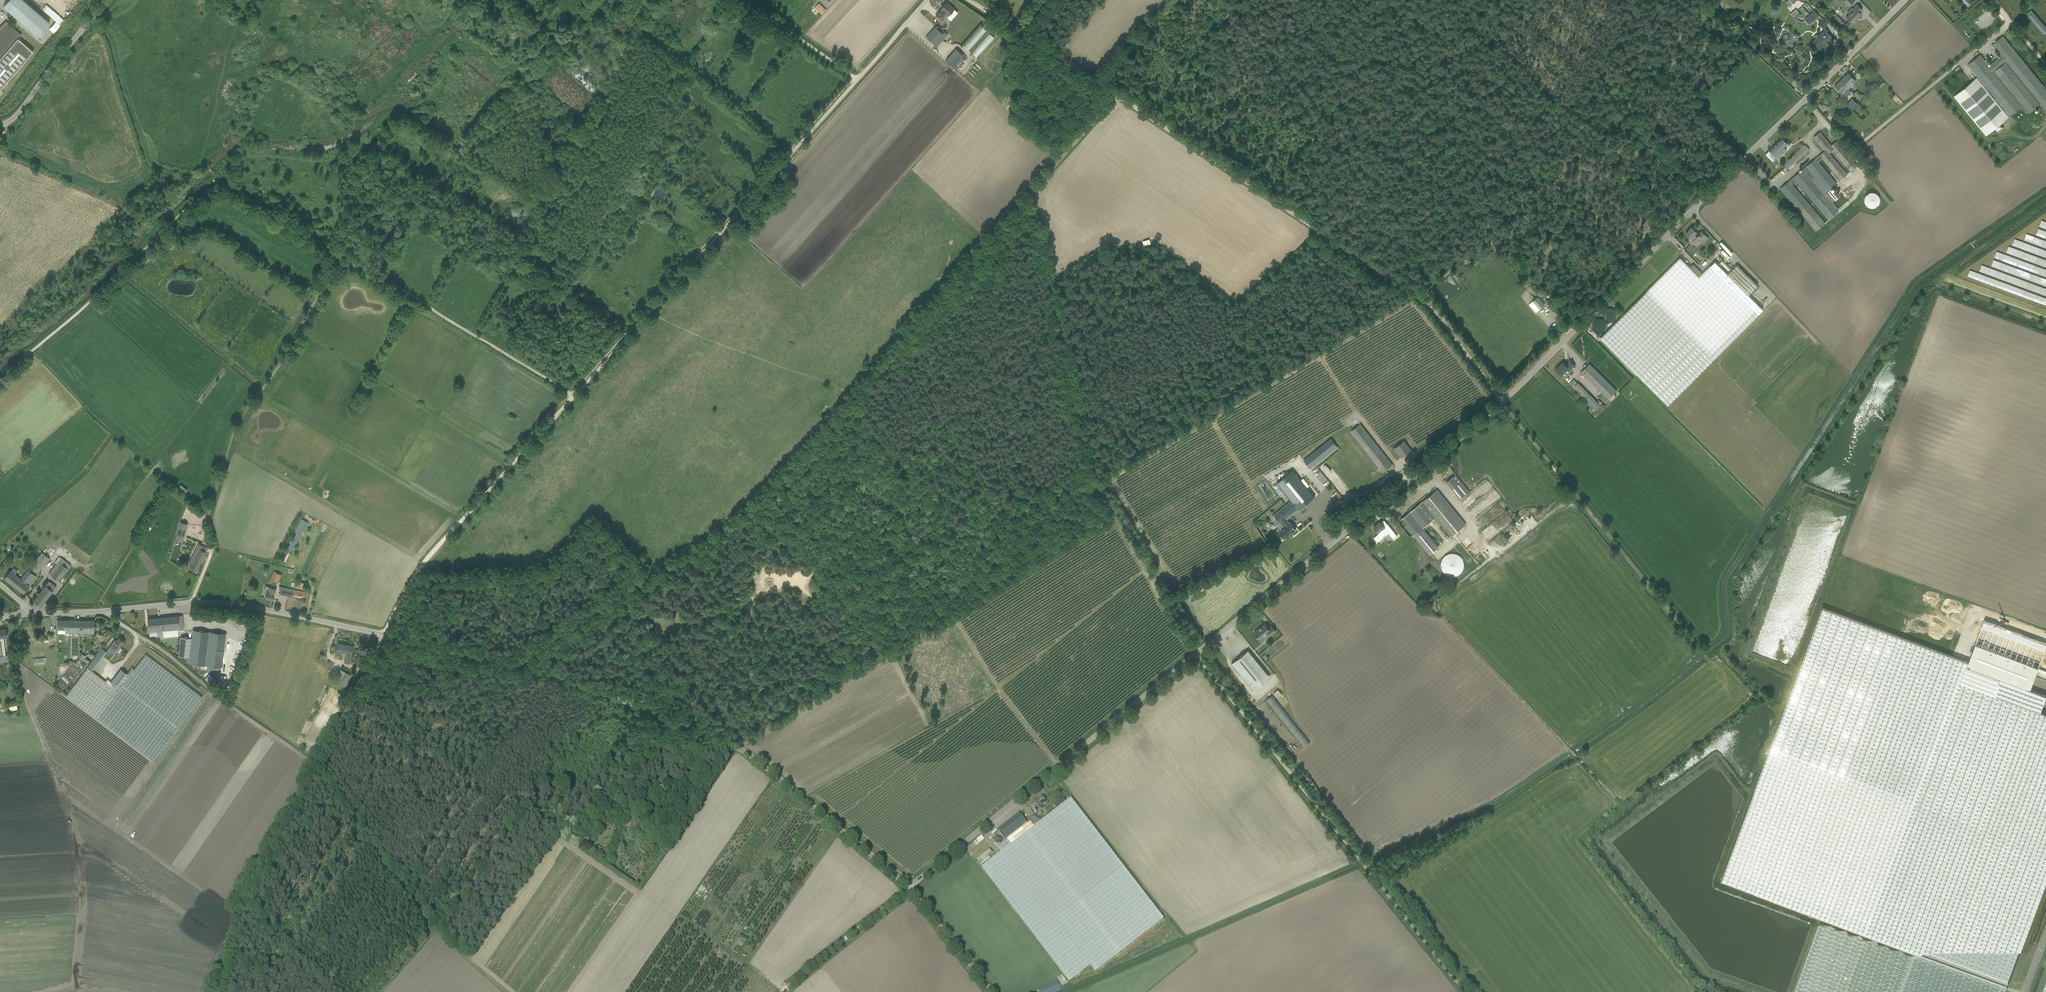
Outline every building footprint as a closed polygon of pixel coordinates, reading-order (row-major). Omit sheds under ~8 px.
[(24,0),(9,0),(4,6),(38,36),(49,23),(24,0)] [(948,15),(954,9),(947,2),(941,9),(936,16),(942,22),(948,15)] [(826,10),(819,3),(815,8),(822,15),(826,10)] [(1860,12),(1862,9),(1857,4),(1852,9),(1853,10),(1846,17),(1849,20),(1846,23),(1850,27),(1856,21),(1855,20),(1861,14),(1860,12)] [(54,33),(65,20),(47,5),(43,10),(56,20),(49,29),(54,33)] [(1814,11),(1805,19),(1810,24),(1819,15),(1814,11)] [(2034,12),(2029,16),(2044,34),(2045,33),(2045,27),(2034,12)] [(1823,28),(1825,27),(1831,21),(1825,16),(1818,23),(1823,28)] [(33,52),(18,38),(21,35),(8,23),(6,22),(6,21),(0,27),(0,89),(33,52)] [(943,33),(935,27),(926,37),(937,47),(948,35),(944,31),(943,33)] [(986,31),(981,27),(964,46),(969,50),(986,31)] [(1833,37),(1827,32),(1825,29),(1818,36),(1817,34),(1814,36),(1816,38),(1811,42),(1819,50),(1823,46),(1824,46),(1828,43),(1827,42),(1832,37),(1832,38),(1833,37)] [(972,53),(977,57),(994,38),(989,34),(972,53)] [(2004,35),(1992,44),(2001,56),(1990,64),(1981,54),(1969,64),(2010,116),(2023,105),(2029,113),(2041,104),(2045,111),(2045,88),(2004,35)] [(964,56),(956,49),(946,60),(954,68),(964,56)] [(1857,82),(1848,73),(1842,79),(1847,85),(1847,86),(1849,89),(1857,82)] [(1955,95),(1985,136),(2009,118),(1979,77),(1955,95)] [(1847,85),(1842,79),(1835,86),(1845,97),(1851,91),(1849,89),(1847,86),(1847,85)] [(1857,90),(1854,94),(1860,100),(1863,96),(1857,90)] [(1852,98),(1843,107),(1848,112),(1857,104),(1852,98)] [(1825,151),(1780,187),(1815,231),(1825,223),(1794,184),(1797,181),(1813,202),(1816,201),(1826,214),(1828,220),(1838,211),(1837,206),(1831,199),(1837,194),(1826,198),(1831,194),(1828,190),(1837,183),(1819,161),(1823,158),(1840,180),(1847,174),(1830,152),(1831,151),(1833,150),(1850,171),(1858,165),(1837,140),(1831,144),(1820,131),(1813,137),(1825,151)] [(1784,147),(1788,143),(1782,138),(1769,150),(1765,154),(1774,162),(1787,150),(1784,147)] [(1787,170),(1809,149),(1805,145),(1783,165),(1787,170)] [(1880,201),(1880,200),(1880,199),(1880,198),(1879,196),(1878,195),(1877,194),(1876,193),(1875,193),(1873,193),(1872,193),(1871,194),(1869,194),(1869,195),(1867,196),(1867,198),(1867,199),(1866,200),(1867,202),(1867,203),(1868,204),(1869,205),(1870,206),(1871,207),(1872,207),(1874,207),(1876,206),(1877,206),(1878,205),(1879,204),(1880,203),(1880,201)] [(1698,239),(1703,244),(1708,238),(1706,236),(1706,235),(1701,231),(1699,234),(1696,232),(1691,227),(1686,233),(1695,242),(1698,239)] [(1680,258),(1601,337),(1668,405),(1763,309),(1748,294),(1754,289),(1758,285),(1737,265),(1728,274),(1715,261),(1699,277),(1680,258)] [(1728,270),(1731,267),(1722,259),(1720,262),(1728,270)] [(1533,301),(1540,309),(1545,304),(1544,304),(1545,303),(1539,296),(1538,297),(1537,297),(1533,301)] [(1569,371),(1575,365),(1570,361),(1566,365),(1563,362),(1555,370),(1562,376),(1567,370),(1569,371)] [(1617,391),(1593,367),(1589,364),(1581,372),(1608,399),(1617,391)] [(1593,411),(1600,404),(1575,378),(1569,383),(1593,407),(1591,409),(1593,411)] [(1350,431),(1380,468),(1383,472),(1392,465),(1360,423),(1350,431)] [(1329,451),(1330,452),(1337,447),(1331,438),(1303,460),(1310,468),(1309,467),(1329,451)] [(1403,440),(1394,448),(1402,457),(1412,449),(1403,440)] [(1277,482),(1291,501),(1297,508),(1298,510),(1299,510),(1315,498),(1292,470),(1277,482)] [(1446,482),(1460,499),(1469,491),(1456,475),(1446,482)] [(1422,502),(1435,518),(1450,537),(1466,525),(1437,490),(1422,502)] [(1273,515),(1279,522),(1280,521),(1284,526),(1281,529),(1278,531),(1285,539),(1296,530),(1290,521),(1289,522),(1287,519),(1286,518),(1297,508),(1291,501),(1273,515)] [(1423,528),(1435,518),(1422,502),(1401,520),(1404,523),(1413,534),(1429,554),(1438,547),(1423,528)] [(286,548),(293,551),(308,521),(301,518),(286,548)] [(1381,523),(1380,522),(1373,527),(1378,532),(1379,533),(1377,535),(1378,534),(1381,538),(1389,532),(1392,536),(1395,534),(1397,536),(1398,536),(1387,523),(1384,525),(1383,523),(1380,519),(1380,520),(1382,522),(1381,523)] [(188,523),(180,521),(177,534),(184,536),(188,523)] [(208,548),(203,546),(198,543),(189,562),(192,564),(189,568),(196,571),(206,552),(208,548)] [(42,552),(31,565),(39,572),(50,559),(42,552)] [(1465,566),(1465,564),(1465,561),(1464,559),(1463,557),(1461,555),(1460,554),(1458,553),(1455,552),(1453,552),(1451,553),(1449,553),(1447,554),(1445,556),(1444,558),(1443,560),(1443,562),(1443,564),(1443,566),(1443,568),(1444,570),(1446,571),(1448,573),(1450,574),(1452,575),(1454,575),(1457,574),(1459,574),(1461,573),(1462,571),(1463,569),(1464,568),(1465,566)] [(51,575),(58,581),(68,568),(61,563),(51,575)] [(21,578),(11,570),(4,578),(23,593),(36,576),(28,569),(21,578)] [(276,586),(282,575),(274,571),(269,582),(276,586)] [(40,607),(53,591),(46,585),(33,601),(40,607)] [(267,591),(265,598),(272,599),(274,593),(275,593),(276,588),(269,586),(269,587),(268,591),(267,591)] [(280,590),(280,594),(292,596),(294,589),(281,587),(280,590)] [(309,592),(294,590),(293,596),(307,599),(309,592)] [(1969,662),(1823,608),(1796,680),(1721,880),(2007,987),(2045,883),(2045,714),(2041,712),(1961,682),(1969,662)] [(184,629),(182,615),(157,618),(147,619),(148,628),(149,632),(156,631),(163,631),(164,637),(179,636),(178,629),(184,629)] [(69,620),(57,620),(57,629),(65,630),(65,633),(69,633),(69,620)] [(69,620),(69,633),(79,633),(79,620),(69,620)] [(88,633),(88,630),(94,630),(94,620),(79,620),(79,633),(88,633)] [(1269,628),(1265,623),(1254,632),(1260,639),(1269,632),(1271,636),(1276,631),(1272,626),(1269,628)] [(9,663),(8,654),(5,654),(3,637),(7,637),(6,628),(0,629),(0,664),(9,663)] [(190,657),(189,663),(222,667),(222,664),(225,665),(226,661),(223,660),(226,633),(193,630),(192,638),(180,637),(178,655),(190,657)] [(115,654),(117,651),(124,641),(119,637),(116,641),(115,639),(108,649),(115,654)] [(346,653),(344,662),(349,663),(351,654),(353,646),(337,643),(335,654),(340,655),(341,652),(346,653)] [(1969,662),(1961,682),(2041,712),(2045,697),(2045,695),(2030,689),(2039,667),(1976,643),(1969,662)] [(102,648),(96,655),(102,659),(107,652),(102,648)] [(1251,687),(1267,673),(1248,650),(1232,663),(1251,687)] [(146,654),(134,669),(132,667),(127,674),(120,668),(111,681),(107,678),(105,681),(87,667),(66,696),(153,762),(202,697),(146,654)] [(89,661),(84,658),(86,656),(81,654),(80,657),(79,659),(88,663),(89,661)] [(93,670),(98,664),(92,660),(88,666),(93,670)] [(351,675),(340,669),(334,680),(345,686),(351,675)] [(1308,742),(1273,694),(1266,699),(1302,747),(1308,742)] [(1046,802),(1044,800),(1041,796),(1036,800),(1032,803),(1035,806),(1032,808),(1037,813),(1036,814),(1035,814),(1030,818),(1035,825),(1040,820),(1038,818),(1043,814),(1040,811),(1043,809),(1041,806),(1046,802)] [(1063,797),(1058,801),(1061,806),(1066,802),(1063,797)] [(1001,852),(981,867),(1069,982),(1090,965),(1095,972),(1163,919),(1070,798),(1066,802),(1061,806),(1034,826),(1030,821),(1027,823),(1019,813),(998,829),(1006,840),(997,847),(1001,852)] [(1001,840),(996,836),(993,841),(998,844),(1001,840)] [(596,847),(595,846),(592,850),(598,855),(601,851),(596,847)] [(980,861),(992,852),(989,849),(977,857),(980,861)] [(2006,990),(1820,923),(1796,991),(2005,991),(2006,990)] [(1058,981),(1043,987),(1039,989),(1040,991),(1051,991),(1052,991),(1056,991),(1062,989),(1058,981)]
